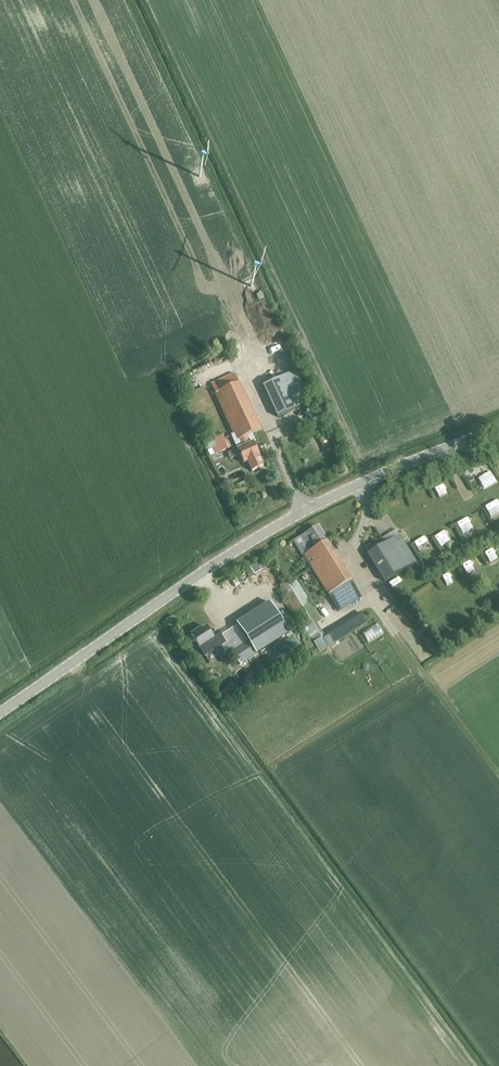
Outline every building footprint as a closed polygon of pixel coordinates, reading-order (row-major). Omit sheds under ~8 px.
[(278,345),(287,341),(284,334),(275,339),(278,345)] [(262,467),(258,458),(257,457),(259,456),(252,441),(250,443),(246,435),(261,430),(234,373),(210,385),(239,447),(235,450),(244,463),(247,462),(252,471),(262,467)] [(262,385),(277,417),(303,405),(288,373),(262,385)] [(307,412),(316,430),(324,426),(315,408),(307,412)] [(216,447),(219,453),(234,446),(231,439),(216,447)] [(487,468),(474,476),(481,486),(494,478),(487,468)] [(498,507),(498,495),(498,493),(488,499),(494,509),(498,507)] [(460,514),(465,526),(478,521),(473,509),(460,514)] [(437,526),(441,536),(453,531),(449,521),(437,526)] [(326,541),(325,541),(316,527),(300,537),(310,551),(303,556),(328,596),(329,595),(339,611),(361,597),(326,541)] [(367,554),(385,582),(417,562),(404,541),(408,539),(403,532),(367,554)] [(435,534),(421,537),(424,550),(437,547),(435,534)] [(361,614),(322,638),(314,626),(322,621),(295,579),(279,589),(319,653),(367,623),(361,614)] [(422,583),(414,587),(419,597),(427,593),(422,583)] [(289,633),(269,602),(236,623),(247,642),(231,652),(239,665),(289,633)] [(218,631),(211,635),(206,628),(201,631),(201,629),(192,635),(200,648),(206,656),(226,643),(218,631)] [(293,655),(300,651),(291,637),(272,649),(277,656),(289,649),(293,655)]
